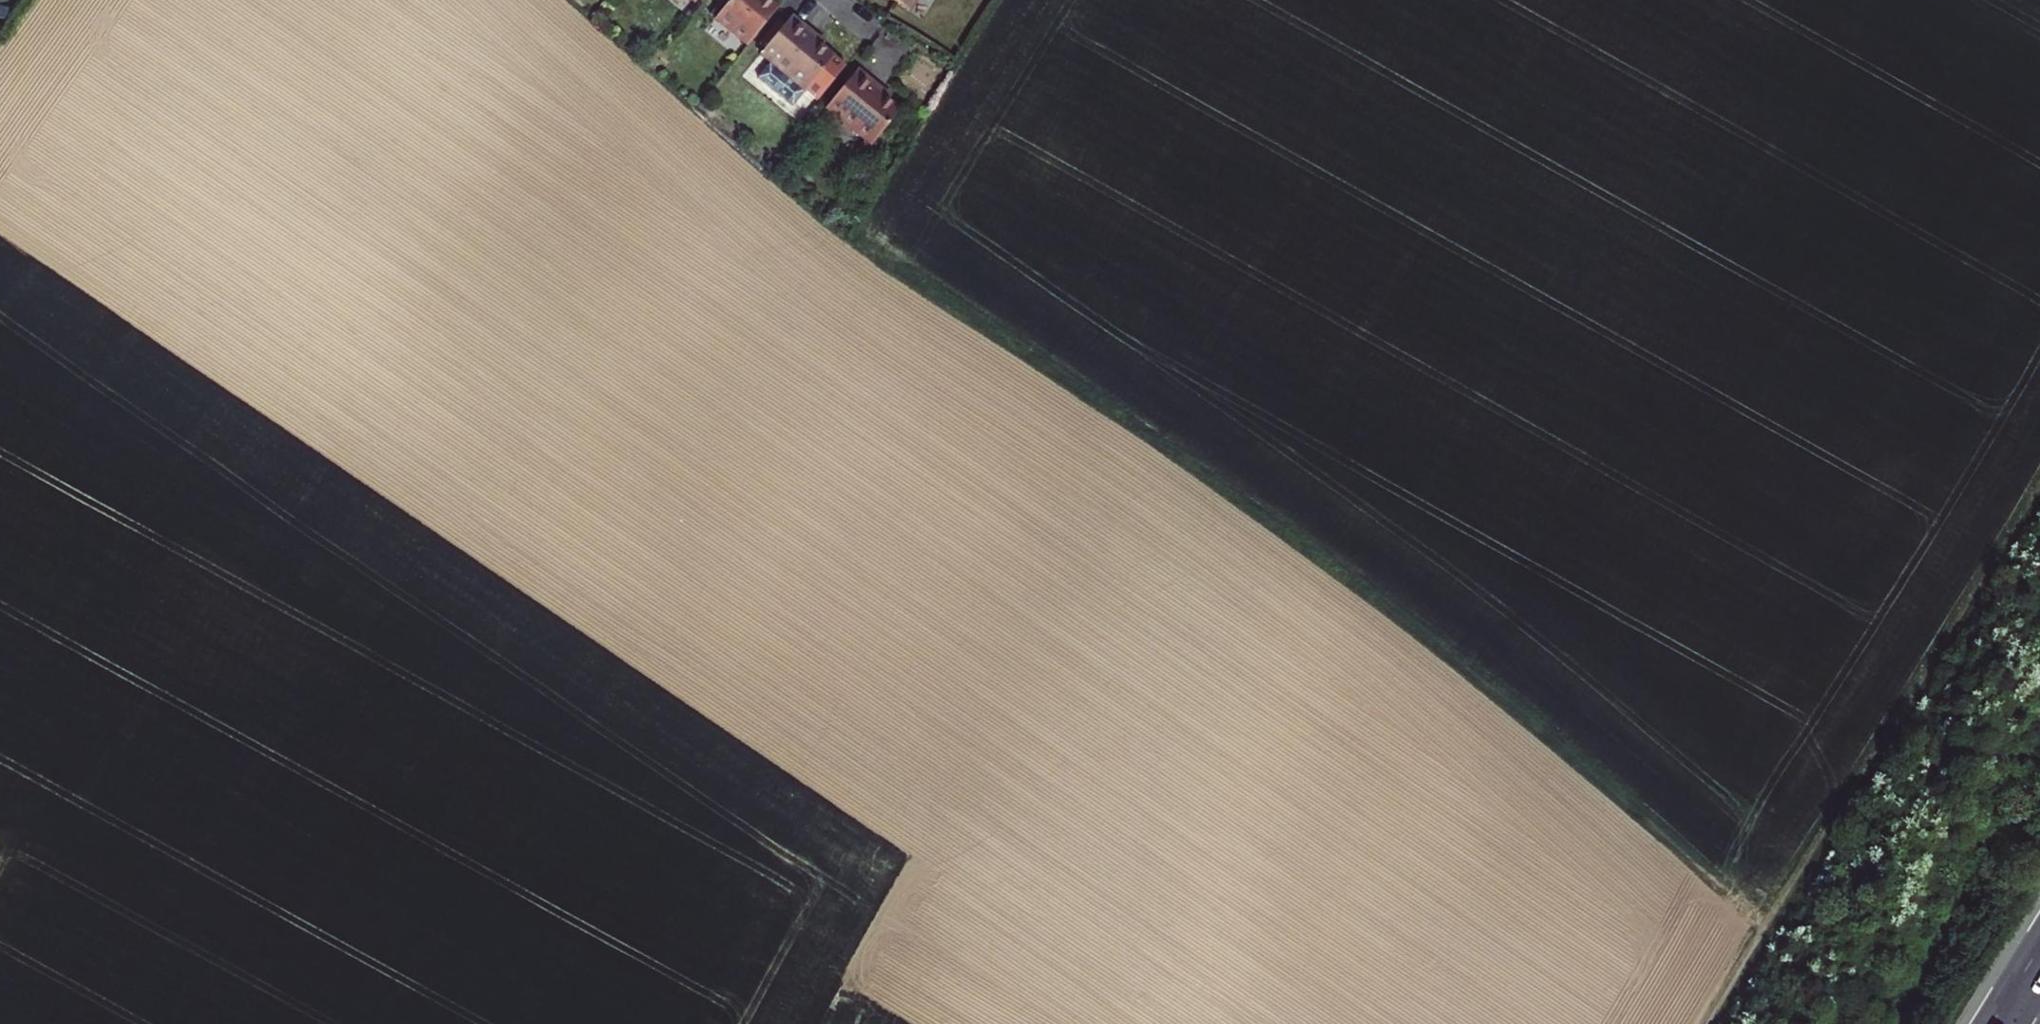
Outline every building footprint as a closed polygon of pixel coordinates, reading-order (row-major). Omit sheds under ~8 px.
[(728,2),(714,20),(747,47),(778,9),(767,0),(725,0),(728,2)] [(909,11),(916,0),(892,0),(909,11)] [(792,15),(760,54),(807,90),(835,57),(813,39),(817,34),(792,15)] [(858,68),(826,108),(872,144),(900,110),(878,93),(882,88),(858,68)]
